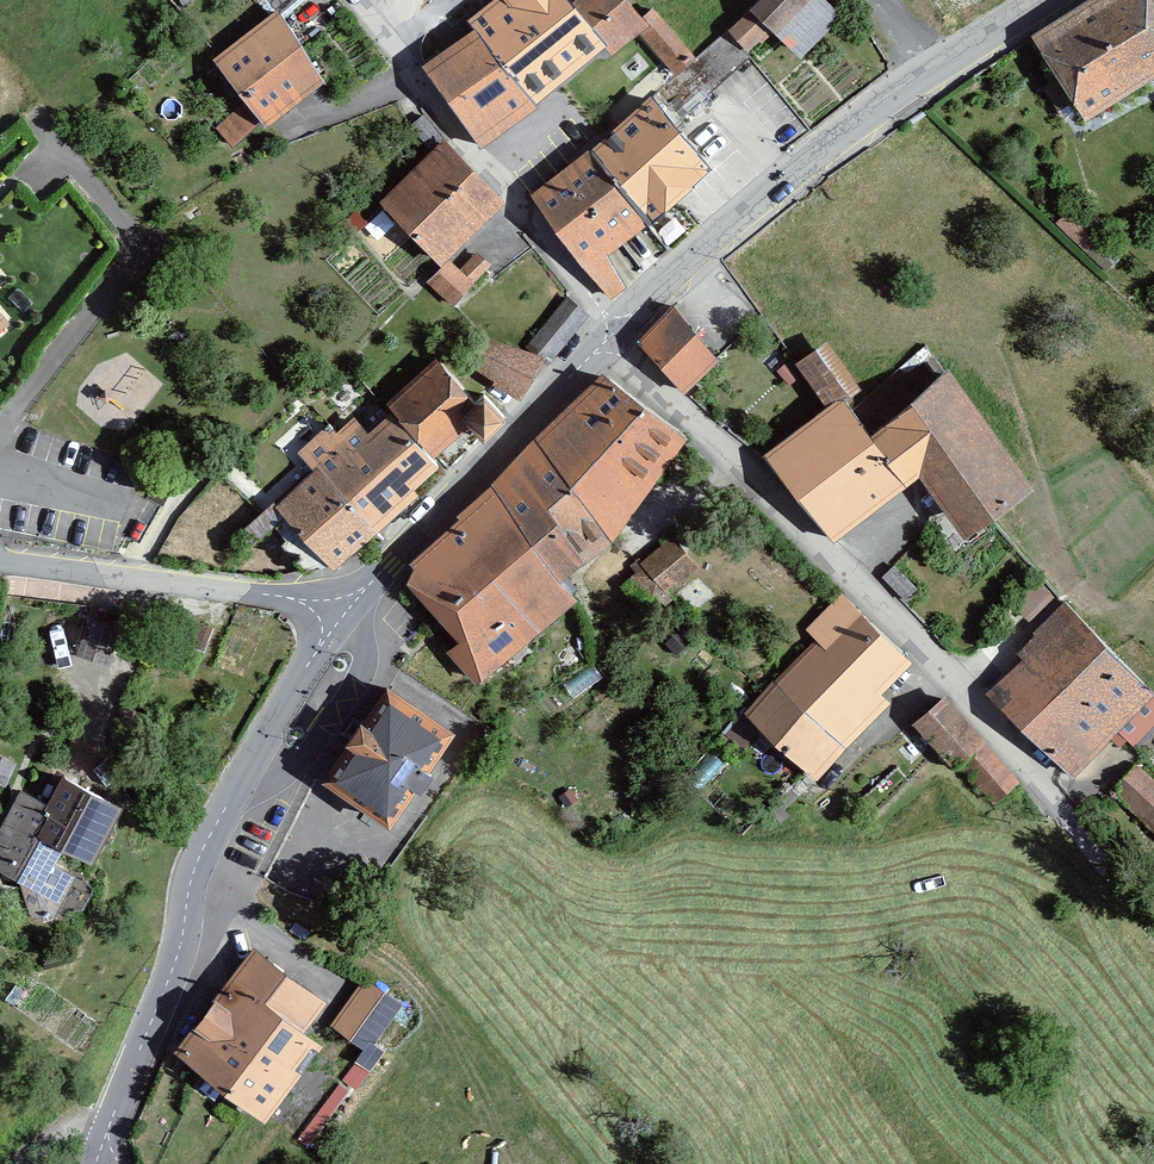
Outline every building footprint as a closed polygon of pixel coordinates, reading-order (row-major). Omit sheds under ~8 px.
[(493,145),(614,46),(619,54),(647,33),(682,74),(701,58),(663,9),(655,15),(642,0),(583,0),(495,0),(472,18),(480,27),(430,64),(493,145)] [(810,55),(853,14),(840,0),(762,0),(733,28),(756,52),(782,26),(810,55)] [(1096,121),(1153,87),(1153,0),(1100,0),(1044,33),(1096,121)] [(221,60),(274,125),(337,75),(285,10),(221,60)] [(660,95),(538,193),(617,302),(634,290),(620,250),(724,166),(660,95)] [(224,128),(240,146),(267,123),(250,104),(224,128)] [(391,201),(447,261),(511,201),(456,142),(391,201)] [(435,283),(461,307),(500,265),(486,251),(470,268),(459,258),(435,283)] [(561,355),(591,306),(567,292),(537,340),(561,355)] [(21,318),(0,293),(0,336),(21,318)] [(645,341),(693,392),(732,356),(684,305),(645,341)] [(472,363),(530,397),(556,354),(491,333),(472,363)] [(835,404),(768,455),(838,545),(929,475),(979,535),(1047,484),(961,366),(883,429),(856,399),(872,386),(837,339),(804,363),(835,404)] [(442,453),(479,418),(497,437),(527,409),(499,380),(490,389),(450,347),(393,401),(400,408),(442,453)] [(453,651),(486,685),(587,597),(573,579),(591,561),(624,538),(698,434),(612,370),(465,511),(468,516),(417,559),(423,565),(416,579),(469,635),(453,651)] [(282,502),(343,568),(429,488),(425,483),(448,461),(442,453),(400,408),(377,430),(361,413),(311,459),(319,468),(282,502)] [(627,586),(652,620),(682,598),(676,589),(704,568),(681,538),(649,561),(647,558),(636,565),(643,574),(627,586)] [(756,714),(826,780),(902,699),(892,690),(921,660),(850,594),(816,631),(826,640),(756,714)] [(995,694),(1081,776),(1125,731),(1141,746),(1153,733),(1153,685),(1069,603),(1022,651),(1029,658),(995,694)] [(120,623),(86,615),(76,653),(110,661),(120,623)] [(334,781),(403,826),(468,727),(399,682),(334,781)] [(969,765),(1004,804),(1027,783),(990,742),(995,738),(956,695),(925,724),(965,768),(969,765)] [(12,789),(25,765),(0,752),(0,783),(12,789)] [(19,783),(0,818),(0,872),(61,905),(76,877),(50,863),(63,840),(93,856),(124,798),(62,765),(45,797),(19,783)] [(1118,793),(1153,827),(1153,779),(1142,768),(1118,793)] [(183,1055),(275,1122),(334,1042),(316,1029),(336,1002),(261,948),(183,1055)] [(371,976),(337,1024),(376,1051),(366,1064),(378,1072),(394,1050),(386,1045),(413,1005),(371,976)]
